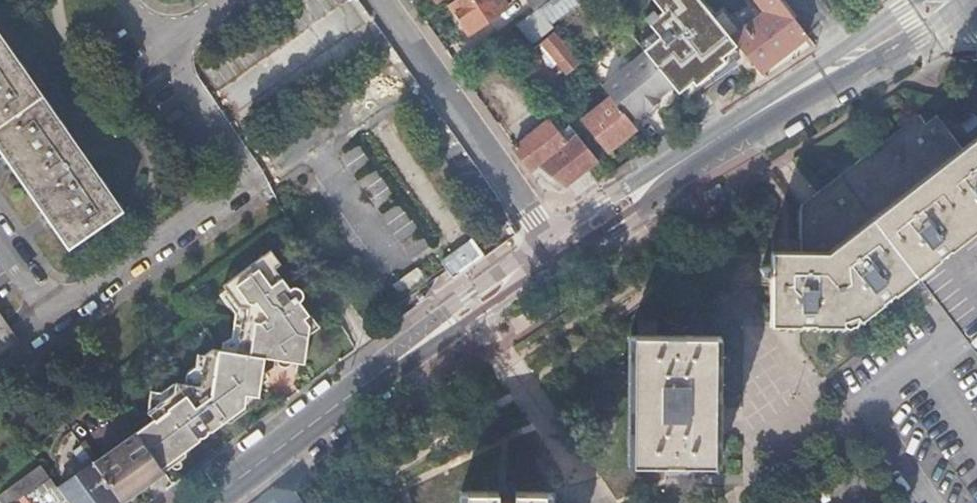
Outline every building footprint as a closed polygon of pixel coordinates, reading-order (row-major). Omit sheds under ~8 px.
[(457,0),(452,0),(447,4),(467,32),(476,26),(457,0)] [(502,0),(457,0),(476,26),(506,5),(502,0)] [(535,9),(547,0),(529,0),(535,9)] [(665,12),(650,24),(662,38),(646,50),(672,83),(679,91),(737,45),(729,35),(700,0),(655,0),(665,12)] [(806,35),(779,0),(755,0),(762,9),(729,35),(737,45),(757,69),(758,70),(780,54),(806,35)] [(542,18),(509,45),(540,84),(560,67),(564,71),(577,60),(542,18)] [(17,175),(54,228),(68,247),(117,212),(0,44),(0,151),(17,175)] [(657,96),(672,83),(646,50),(600,85),(608,94),(628,119),(643,108),(644,109),(647,108),(656,100),(658,98),(657,96)] [(628,119),(608,94),(581,117),(607,149),(620,138),(635,127),(628,119)] [(659,104),(656,100),(647,108),(649,112),(654,108),(659,104)] [(932,299),(934,298),(917,273),(976,226),(976,145),(966,154),(938,119),(928,126),(921,117),(801,210),(800,255),(715,254),(714,287),(771,289),(770,325),(850,326),(914,275),(932,299)] [(545,119),(512,146),(528,170),(536,164),(537,164),(564,187),(569,184),(597,160),(574,131),(564,140),(545,119)] [(917,273),(934,298),(932,299),(976,361),(976,226),(917,273)] [(186,374),(185,383),(175,382),(161,392),(150,390),(148,411),(153,419),(136,431),(136,432),(162,470),(183,455),(183,450),(197,440),(197,436),(200,436),(204,434),(205,432),(205,429),(210,430),(223,420),(229,422),(259,400),(256,396),(262,357),(279,360),(302,363),(306,333),(316,326),(298,300),(300,296),(300,292),(298,289),(293,286),(289,287),(288,288),(273,267),(279,263),(269,249),(221,284),(226,291),(221,295),(234,313),(230,338),(221,342),(220,350),(210,348),(203,354),(203,355),(195,355),(196,368),(186,374)] [(19,341),(0,314),(0,355),(19,341)] [(636,336),(634,464),(665,464),(666,455),(682,455),(682,464),(715,464),(718,337),(684,337),(684,346),(668,345),(668,337),(636,336)] [(155,479),(164,472),(162,470),(136,432),(94,463),(120,500),(123,502),(155,479)] [(94,463),(57,489),(66,501),(67,502),(116,502),(120,500),(94,463)] [(0,495),(0,500),(2,502),(12,502),(49,477),(41,466),(0,495)] [(49,478),(38,486),(50,502),(64,502),(66,501),(57,489),(49,478)] [(467,502),(545,502),(545,492),(515,491),(515,502),(498,501),(498,491),(467,490),(467,502)]
